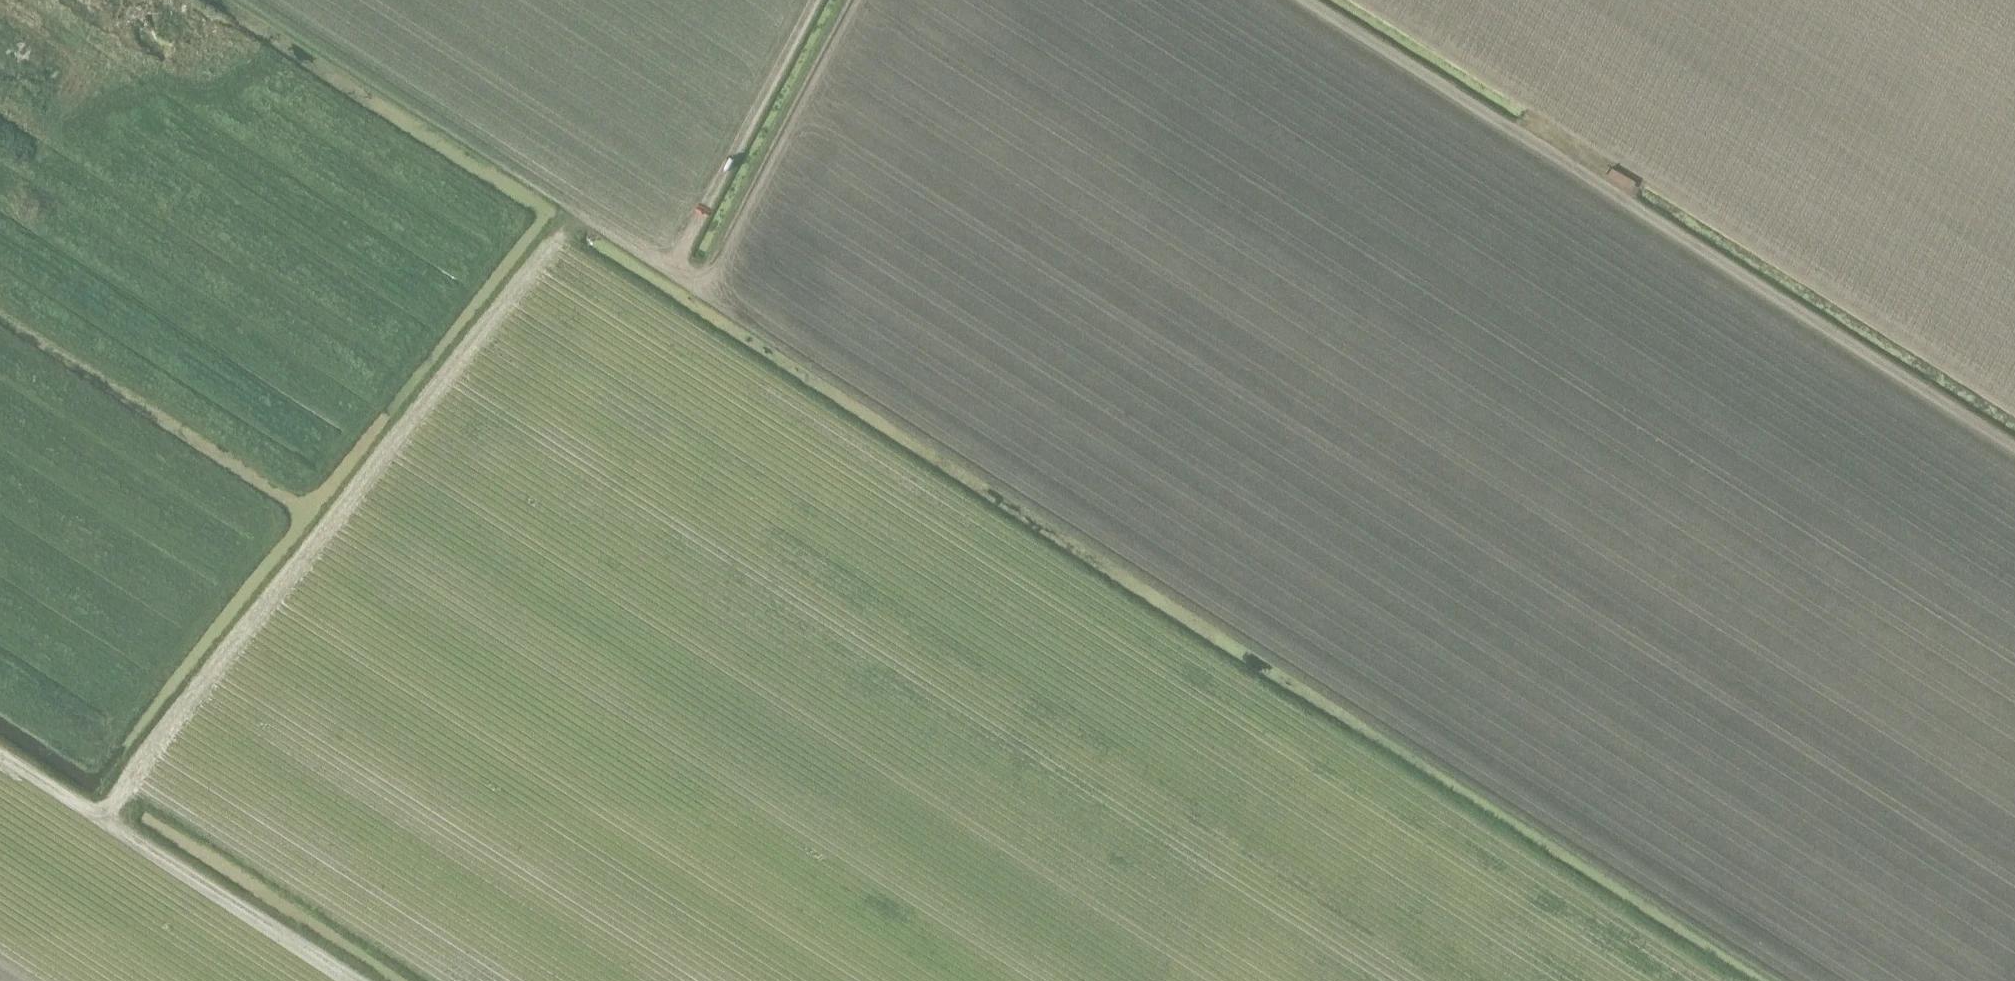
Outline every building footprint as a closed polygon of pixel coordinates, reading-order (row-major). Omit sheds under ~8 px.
[(40,102),(68,60),(0,16),(0,77),(40,102)]
